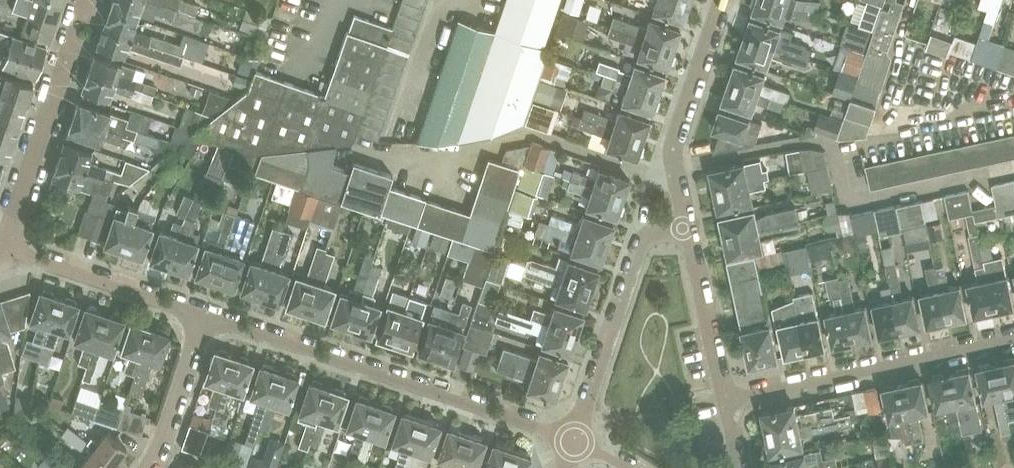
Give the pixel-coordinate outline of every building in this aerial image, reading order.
[(55,20),(61,2),(55,0),(0,0),(0,2),(55,20)] [(109,8),(137,17),(138,15),(138,13),(153,18),(156,11),(171,17),(170,21),(199,31),(204,18),(195,15),(185,12),(150,0),(112,0),(110,6),(109,8)] [(185,12),(195,15),(199,4),(188,0),(150,0),(185,12)] [(398,11),(420,19),(424,9),(402,0),(398,11)] [(424,9),(427,0),(402,0),(424,9)] [(449,141),(523,121),(531,99),(548,46),(544,45),(559,0),(505,0),(497,26),(461,14),(417,143),(449,141)] [(562,8),(579,13),(583,0),(565,0),(562,8)] [(690,1),(687,0),(657,0),(653,10),(683,20),(684,18),(686,18),(690,9),(687,8),(690,1)] [(802,6),(785,0),(755,0),(753,7),(755,8),(754,11),(784,21),(787,11),(799,15),(814,20),(817,11),(802,6)] [(802,6),(817,11),(820,1),(818,0),(785,0),(802,6)] [(892,1),(889,9),(883,8),(880,18),(864,66),(839,138),(842,138),(867,136),(892,57),(888,51),(905,2),(897,0),(890,0),(892,1)] [(879,5),(879,4),(868,0),(859,26),(873,30),(881,6),(879,5)] [(989,10),(992,0),(983,0),(980,7),(989,10)] [(989,10),(986,19),(994,22),(1002,0),(992,0),(989,10)] [(55,20),(0,2),(0,13),(24,21),(21,29),(48,38),(55,20)] [(109,10),(103,28),(148,43),(176,53),(180,43),(151,34),(150,36),(133,30),(136,19),(137,17),(109,8),(109,10)] [(247,8),(240,28),(263,36),(270,16),(247,8)] [(420,19),(398,11),(394,22),(417,30),(420,19)] [(562,11),(556,31),(583,39),(588,20),(578,17),(579,16),(562,11)] [(387,46),(391,33),(393,27),(392,27),(355,14),(350,31),(348,30),(326,95),(289,82),(266,150),(306,147),(354,141),(357,133),(359,127),(360,122),(364,112),(368,101),(369,97),(372,90),(375,79),(378,70),(379,68),(383,57),(387,46)] [(616,15),(612,25),(675,46),(677,40),(679,41),(682,32),(680,31),(681,28),(651,18),(648,26),(616,15)] [(747,30),(745,37),(786,51),(797,54),(810,59),(813,50),(807,47),(806,44),(791,39),(794,32),(781,28),(752,18),(751,21),(748,20),(745,29),(747,30)] [(393,27),(391,33),(413,41),(417,30),(394,22),(392,27),(393,27)] [(672,54),(675,46),(612,25),(609,34),(642,45),(638,56),(668,66),(669,64),(671,64),(674,54),(672,54)] [(849,47),(866,52),(872,33),(856,27),(849,47)] [(103,28),(97,46),(106,49),(124,55),(127,47),(180,65),(183,55),(176,53),(148,43),(103,28)] [(41,60),(46,45),(0,30),(0,46),(41,60)] [(948,55),(949,50),(953,39),(932,31),(927,47),(948,55)] [(183,33),(176,53),(201,61),(208,41),(183,33)] [(391,33),(387,46),(409,53),(413,41),(391,33)] [(949,50),(972,58),(978,41),(955,33),(953,39),(949,50)] [(972,58),(994,66),(1002,44),(980,36),(978,41),(972,58)] [(797,54),(786,51),(745,37),(743,43),(740,42),(737,52),(740,53),(739,56),(768,66),(771,56),(784,60),(794,64),(793,65),(807,69),(814,66),(810,59),(797,54)] [(247,39),(243,50),(257,54),(261,43),(247,39)] [(994,66),(1013,73),(1013,48),(1002,44),(994,66)] [(41,60),(0,46),(0,64),(36,76),(41,60)] [(383,57),(404,65),(409,53),(387,46),(383,57)] [(849,47),(841,69),(859,75),(866,52),(849,47)] [(155,86),(132,79),(136,68),(122,63),(104,56),(94,53),(88,71),(153,94),(155,86)] [(383,57),(379,68),(401,76),(404,65),(383,57)] [(547,57),(540,77),(564,86),(572,66),(547,57)] [(250,75),(254,64),(244,61),(240,60),(237,70),(250,75)] [(620,69),(617,77),(659,92),(661,86),(663,87),(667,77),(664,76),(665,73),(651,68),(636,63),(632,73),(620,69)] [(791,93),(763,84),(766,74),(737,64),(736,66),(733,65),(730,75),(733,76),(730,83),(772,97),(788,102),(791,93)] [(613,65),(610,75),(617,77),(620,69),(620,67),(613,65)] [(379,68),(378,70),(375,79),(397,87),(401,76),(379,68)] [(859,75),(841,69),(840,69),(832,93),(851,99),(859,75)] [(234,147),(266,150),(289,82),(257,70),(250,88),(238,98),(217,115),(197,132),(231,146),(234,147)] [(151,101),(153,94),(88,71),(82,89),(109,99),(113,88),(131,94),(151,101)] [(27,101),(33,83),(0,72),(0,92),(27,101)] [(251,78),(236,73),(232,84),(247,88),(251,78)] [(657,99),(659,92),(617,77),(614,87),(626,91),(622,101),(652,112),(653,109),(656,110),(659,100),(657,99)] [(375,79),(372,90),(393,97),(397,87),(375,79)] [(540,79),(533,98),(550,104),(556,85),(540,79)] [(769,105),(772,97),(730,83),(728,90),(725,89),(722,98),(724,99),(723,102),(753,111),(756,101),(769,105)] [(201,111),(217,115),(238,98),(209,89),(201,111)] [(372,90),(369,97),(368,101),(389,108),(393,97),(372,90)] [(27,101),(0,92),(0,112),(21,119),(27,101)] [(836,96),(830,115),(843,119),(848,101),(836,96)] [(523,121),(546,129),(553,107),(531,99),(523,121)] [(72,119),(123,135),(158,146),(161,138),(125,126),(128,118),(87,104),(78,101),(72,119)] [(368,101),(364,112),(385,119),(389,108),(368,101)] [(581,117),(643,137),(646,131),(648,132),(651,122),(649,121),(650,119),(620,108),(616,118),(584,107),(581,117)] [(187,128),(197,132),(217,115),(201,111),(194,109),(187,128)] [(763,124),(721,110),(719,117),(716,116),(713,125),(716,125),(715,129),(722,131),(715,153),(756,143),(760,133),(763,124)] [(364,112),(360,122),(381,130),(385,119),(364,112)] [(837,137),(843,119),(830,115),(820,112),(815,126),(808,125),(805,134),(816,135),(817,131),(837,137)] [(641,145),(643,137),(581,117),(573,114),(570,123),(579,126),(610,136),(607,147),(637,157),(638,154),(640,155),(643,146),(641,145)] [(14,140),(20,123),(0,117),(0,136),(14,140)] [(123,135),(72,119),(66,134),(99,145),(98,148),(108,151),(112,140),(120,143),(123,135)] [(360,122),(359,127),(357,133),(378,141),(381,130),(360,122)] [(177,133),(188,139),(195,132),(180,127),(177,133)] [(195,132),(188,139),(179,149),(190,156),(201,135),(195,132)] [(14,140),(0,136),(0,157),(7,159),(14,140)] [(1008,136),(996,139),(1001,160),(1012,158),(1008,136)] [(996,139),(984,141),(989,163),(1001,160),(996,139)] [(551,147),(545,145),(533,141),(525,163),(543,169),(551,147)] [(989,163),(984,141),(973,144),(977,165),(989,163)] [(91,151),(64,142),(58,160),(104,176),(118,181),(129,184),(131,177),(87,162),(91,151)] [(354,160),(352,167),(333,161),(323,192),(494,248),(521,167),(523,168),(531,143),(508,148),(504,161),(484,155),(466,208),(387,181),(390,172),(354,160)] [(973,144),(961,146),(965,168),(977,165),(973,144)] [(954,170),(965,168),(961,146),(949,149),(954,170)] [(306,147),(266,150),(234,147),(229,161),(300,184),(309,159),(306,147)] [(804,170),(808,169),(828,165),(825,150),(812,147),(799,148),(804,170)] [(949,149),(937,151),(942,173),(954,170),(949,149)] [(930,175),(942,173),(937,151),(926,154),(930,175)] [(213,152),(204,174),(219,180),(228,158),(213,152)] [(169,154),(148,172),(157,180),(172,157),(169,154)] [(926,154),(914,156),(918,178),(930,175),(926,154)] [(914,156),(902,159),(906,180),(918,178),(914,156)] [(895,183),(906,180),(902,159),(890,162),(895,183)] [(61,181),(62,182),(78,187),(79,187),(93,192),(98,194),(104,176),(58,160),(51,178),(61,181)] [(714,182),(716,189),(766,178),(764,170),(748,173),(745,161),(711,169),(712,172),(709,174),(711,180),(714,182)] [(890,162),(878,164),(883,186),(895,183),(890,162)] [(227,163),(222,177),(239,183),(244,168),(227,163)] [(525,163),(517,185),(538,192),(546,170),(525,163)] [(883,186),(878,164),(866,167),(871,188),(883,186)] [(832,188),(828,165),(808,169),(813,192),(832,188)] [(573,171),(571,178),(623,196),(625,190),(628,191),(631,182),(629,181),(630,178),(599,168),(596,179),(573,171)] [(621,204),(623,196),(571,178),(568,188),(590,195),(586,206),(617,216),(618,213),(620,214),(623,205),(621,204)] [(767,186),(766,178),(716,189),(717,196),(714,198),(716,204),(719,205),(720,209),(754,201),(751,190),(767,186)] [(997,204),(1000,216),(1013,213),(1013,180),(993,184),(997,204)] [(312,215),(319,193),(295,185),(288,208),(312,215)] [(537,195),(515,188),(509,207),(531,215),(537,195)] [(974,209),(970,190),(946,195),(950,214),(951,217),(966,214),(975,212),(974,209)] [(186,216),(193,196),(185,193),(178,213),(186,216)] [(202,200),(193,196),(186,216),(184,223),(169,266),(176,268),(176,270),(185,273),(186,271),(188,272),(199,242),(189,239),(193,227),(202,200)] [(325,196),(319,214),(334,218),(339,200),(325,196)] [(835,199),(826,201),(828,213),(838,211),(835,199)] [(931,246),(926,220),(927,219),(922,200),(899,206),(904,228),(907,241),(905,241),(907,251),(931,246)] [(904,228),(899,206),(899,204),(875,210),(881,233),(904,228)] [(999,216),(1000,216),(997,204),(974,209),(975,212),(976,220),(999,216)] [(117,248),(123,250),(138,208),(130,205),(128,210),(118,207),(105,244),(108,245),(107,247),(117,250),(117,248)] [(758,218),(757,216),(756,209),(722,217),(722,219),(719,222),(721,228),(724,229),(726,236),(799,220),(795,205),(768,211),(758,218)] [(232,229),(236,215),(238,210),(228,207),(227,210),(223,209),(217,227),(208,224),(204,235),(209,237),(206,245),(196,275),(199,276),(198,278),(207,281),(208,279),(215,281),(229,238),(232,229)] [(138,208),(123,250),(131,253),(130,255),(140,258),(141,256),(143,257),(153,227),(157,214),(138,208)] [(508,208),(504,220),(520,225),(524,213),(508,208)] [(108,217),(87,209),(86,209),(78,231),(100,239),(108,217)] [(829,231),(842,228),(838,212),(825,215),(823,224),(829,231)] [(979,231),(976,220),(975,212),(966,214),(970,233),(975,256),(984,254),(982,246),(979,231)] [(614,223),(602,219),(584,213),(580,223),(559,216),(556,225),(608,242),(610,236),(612,236),(615,227),(613,226),(614,223)] [(184,223),(175,220),(170,233),(161,230),(151,259),(153,260),(153,263),(162,266),(163,263),(169,266),(184,223)] [(800,229),(799,220),(726,236),(727,242),(724,245),(726,251),(729,252),(730,256),(764,248),(762,237),(777,234),(800,229)] [(942,220),(929,223),(932,240),(945,237),(942,220)] [(606,249),(608,242),(556,225),(553,233),(575,240),(571,251),(602,261),(603,258),(605,259),(608,250),(606,249)] [(274,227),(266,251),(262,264),(251,260),(241,290),(244,291),(243,293),(253,296),(254,294),(260,296),(282,230),(274,227)] [(282,228),(282,230),(260,296),(268,299),(267,301),(276,304),(277,302),(279,303),(289,273),(279,270),(284,257),(292,232),(282,228)] [(500,231),(497,242),(511,247),(515,236),(500,231)] [(433,233),(428,245),(445,250),(449,238),(433,233)] [(843,235),(830,238),(833,250),(846,247),(843,235)] [(464,260),(470,243),(470,242),(452,236),(446,254),(464,260)] [(229,238),(215,281),(222,284),(222,286),(231,289),(232,287),(234,287),(244,258),(234,254),(239,242),(229,238)] [(829,239),(808,243),(812,260),(832,255),(829,239)] [(491,250),(470,243),(464,260),(486,267),(491,250)] [(887,264),(890,277),(892,285),(901,330),(908,328),(908,331),(918,329),(918,326),(921,325),(914,295),(903,297),(896,262),(892,244),(882,246),(886,264),(887,264)] [(299,309),(305,311),(326,250),(326,247),(318,245),(307,279),(297,276),(287,305),(289,306),(289,308),(298,311),(299,309)] [(806,245),(784,250),(786,261),(809,256),(806,245)] [(335,253),(326,250),(305,311),(313,314),(312,316),(321,319),(322,316),(325,318),(335,288),(325,285),(329,272),(335,253)] [(344,325),(351,327),(369,272),(368,272),(374,254),(366,252),(359,273),(354,289),(351,288),(349,295),(341,293),(332,320),(335,321),(334,323),(344,326),(344,325)] [(757,256),(759,266),(778,262),(776,252),(757,256)] [(751,365),(752,365),(779,359),(759,266),(757,256),(756,254),(728,260),(751,365)] [(493,255),(487,276),(502,282),(509,260),(493,255)] [(528,265),(540,270),(593,288),(595,281),(597,282),(600,272),(598,272),(599,269),(559,255),(555,267),(531,258),(528,265)] [(1008,274),(1005,257),(985,261),(986,264),(996,309),(1002,308),(1003,310),(1012,308),(1012,306),(1013,306),(1013,300),(1008,274)] [(941,321),(948,320),(938,274),(936,264),(927,267),(933,291),(921,293),(929,324),(931,324),(932,326),(942,324),(941,321)] [(989,311),(996,309),(986,264),(977,266),(980,281),(969,283),(976,314),(978,314),(979,316),(989,313),(989,311)] [(593,288),(540,270),(528,265),(525,274),(555,284),(551,294),(586,307),(587,304),(589,305),(593,296),(590,295),(593,288)] [(378,276),(369,272),(351,327),(358,329),(357,331),(366,334),(367,332),(371,333),(380,306),(373,303),(375,296),(372,295),(378,276)] [(938,274),(948,320),(956,318),(956,320),(965,318),(965,316),(968,315),(961,285),(951,287),(947,272),(938,274)] [(500,281),(486,276),(478,299),(492,303),(500,281)] [(856,307),(853,293),(849,276),(841,277),(845,295),(854,340),(861,339),(861,341),(871,339),(871,336),(873,336),(867,304),(856,307)] [(893,331),(901,330),(892,285),(882,287),(885,301),(875,303),(881,334),(884,334),(885,336),(894,334),(893,331)] [(0,300),(0,299),(0,334),(25,326),(26,317),(30,297),(32,289),(0,300)] [(33,340),(43,343),(59,297),(52,295),(53,292),(43,289),(42,291),(40,291),(31,319),(39,322),(33,340)] [(405,310),(409,296),(393,290),(378,335),(380,336),(381,339),(393,343),(405,310)] [(795,295),(795,298),(806,350),(812,349),(813,352),(824,349),(823,347),(826,347),(819,315),(814,291),(795,295)] [(854,340),(845,295),(834,297),(837,311),(827,313),(834,344),(837,344),(837,346),(847,344),(846,342),(854,340)] [(427,302),(409,296),(405,310),(393,343),(407,348),(410,347),(412,348),(427,302)] [(59,297),(43,343),(38,361),(49,364),(55,347),(61,329),(68,332),(78,304),(76,303),(76,300),(66,297),(65,299),(59,297)] [(799,352),(806,350),(795,298),(773,306),(777,324),(780,324),(787,355),(789,354),(790,357),(799,354),(799,352)] [(478,300),(470,322),(484,327),(487,318),(491,304),(478,300)] [(451,309),(435,358),(448,362),(451,361),(453,362),(473,304),(463,301),(459,312),(451,309)] [(423,354),(435,358),(451,309),(435,304),(419,350),(422,351),(423,354)] [(530,317),(577,333),(579,327),(582,326),(584,319),(583,317),(584,314),(556,304),(553,313),(534,306),(530,317)] [(80,359),(88,362),(105,312),(98,310),(97,307),(91,305),(89,307),(86,306),(74,340),(85,344),(80,359)] [(575,339),(577,333),(530,317),(501,307),(496,320),(525,331),(528,329),(538,332),(536,340),(543,342),(571,352),(572,350),(574,349),(577,342),(575,339)] [(112,315),(105,312),(88,362),(97,364),(102,349),(112,352),(124,319),(121,318),(120,315),(113,313),(112,315)] [(495,321),(487,318),(484,327),(470,322),(463,345),(486,352),(495,321)] [(135,374),(150,328),(144,326),(145,323),(135,320),(134,322),(131,321),(122,349),(130,352),(124,370),(135,374)] [(156,330),(150,328),(135,374),(129,391),(141,395),(153,360),(159,362),(169,334),(166,333),(167,331),(157,327),(156,330)] [(3,382),(6,390),(13,388),(7,369),(16,367),(8,340),(1,338),(0,335),(0,371),(3,382)] [(466,347),(459,366),(472,370),(479,352),(466,347)] [(537,359),(520,352),(503,347),(499,358),(562,379),(564,372),(567,371),(569,364),(567,362),(568,359),(541,350),(537,359)] [(219,350),(214,353),(204,379),(215,383),(208,405),(216,408),(234,356),(228,354),(228,351),(222,349),(221,351),(219,350)] [(241,358),(234,356),(216,408),(212,420),(225,424),(229,411),(224,410),(232,389),(242,393),(253,362),(247,360),(248,358),(241,356),(241,358)] [(1010,418),(1013,418),(1013,356),(1006,358),(1006,361),(999,363),(1010,418)] [(559,385),(562,379),(499,358),(496,368),(512,374),(530,380),(527,388),(555,397),(556,395),(559,393),(561,388),(559,385)] [(1013,430),(1010,418),(999,363),(992,364),(991,362),(982,364),(982,366),(979,367),(985,398),(995,396),(1003,432),(1013,430)] [(261,426),(280,371),(273,369),(274,366),(264,363),(264,365),(260,364),(250,395),(261,398),(252,424),(245,444),(254,447),(261,426)] [(958,371),(951,373),(963,431),(983,427),(970,368),(967,369),(967,367),(958,369),(958,371)] [(286,373),(280,371),(261,426),(269,429),(270,426),(278,404),(288,408),(298,378),(295,377),(296,374),(287,371),(286,373)] [(944,374),(943,372),(934,374),(934,376),(931,377),(937,409),(949,406),(954,433),(963,431),(951,373),(944,374)] [(911,382),(904,383),(916,442),(925,440),(919,412),(930,410),(923,379),(920,380),(919,377),(911,379),(911,382)] [(310,444),(328,388),(309,381),(296,421),(307,424),(299,446),(308,449),(310,444)] [(916,442),(904,383),(896,385),(896,382),(887,384),(887,387),(884,388),(894,436),(905,434),(906,442),(916,440),(916,442)] [(878,386),(855,391),(859,414),(883,409),(878,386)] [(348,395),(328,388),(310,444),(317,446),(326,421),(337,425),(348,395)] [(71,411),(93,418),(100,399),(101,396),(88,392),(86,398),(79,395),(78,398),(75,397),(71,411)] [(93,420),(116,427),(125,402),(126,398),(110,393),(108,401),(100,399),(93,418),(93,420)] [(60,409),(63,398),(52,394),(49,405),(60,409)] [(15,396),(12,418),(28,420),(31,398),(15,396)] [(357,460),(376,404),(356,397),(346,428),(357,432),(349,457),(357,460)] [(131,403),(125,402),(116,427),(141,435),(145,420),(149,421),(150,416),(129,409),(131,403)] [(395,410),(376,404),(357,460),(365,462),(373,437),(384,441),(395,410)] [(767,431),(828,419),(835,417),(833,407),(825,408),(797,414),(795,404),(763,412),(764,413),(761,414),(764,426),(766,426),(767,431)] [(421,419),(402,412),(391,443),(403,447),(395,467),(405,467),(421,419)] [(835,417),(828,419),(767,431),(769,438),(767,439),(769,451),(771,450),(772,452),(804,445),(802,436),(830,429),(853,424),(850,414),(835,417)] [(421,419),(405,467),(414,467),(416,463),(426,466),(440,426),(421,419)] [(208,430),(190,424),(182,447),(199,454),(208,430)] [(86,447),(91,451),(112,467),(127,448),(106,432),(99,441),(92,436),(88,441),(67,425),(64,429),(86,447)] [(467,435),(447,428),(437,458),(448,462),(446,467),(456,467),(467,435)] [(86,447),(64,429),(61,433),(83,451),(86,447)] [(873,437),(877,458),(891,455),(887,434),(873,437)] [(467,435),(456,467),(464,467),(466,467),(477,467),(485,441),(467,435)] [(492,443),(484,467),(506,467),(512,450),(492,443)] [(247,467),(275,467),(276,465),(280,452),(265,447),(262,457),(252,454),(251,454),(247,467)] [(231,448),(226,463),(241,467),(247,467),(251,454),(231,448)] [(531,456),(512,450),(506,467),(527,467),(531,456)] [(112,467),(91,451),(78,467),(112,467)] [(844,465),(847,465),(845,454),(835,456),(807,462),(805,453),(773,460),(774,462),(771,462),(773,467),(831,467),(844,465)] [(891,455),(877,458),(879,467),(894,467),(891,455)] [(36,466),(37,467),(53,467),(54,467),(44,458),(37,465),(36,466)]
